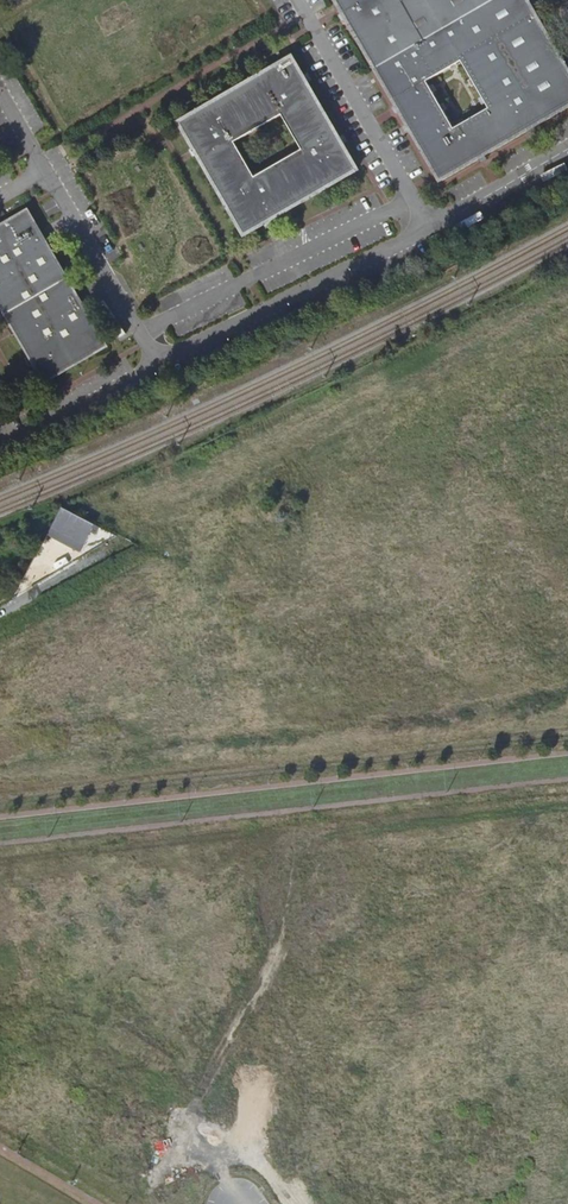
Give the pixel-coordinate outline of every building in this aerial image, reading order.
[(348,21),(385,0),(336,0),(348,21)] [(546,29),(541,21),(535,10),(532,5),(529,0),(385,0),(348,21),(399,110),(440,181),(567,108),(567,68),(546,29)] [(286,212),(358,170),(341,140),(305,78),(292,56),(178,123),(195,152),(244,236),(267,223),(286,212)] [(29,209),(0,225),(0,307),(14,330),(31,360),(44,383),(108,346),(29,209)] [(85,544),(95,525),(62,507),(52,527),(85,544)] [(85,544),(52,527),(47,535),(81,552),(85,544)] [(77,560),(73,554),(59,563),(62,569),(77,560)]
